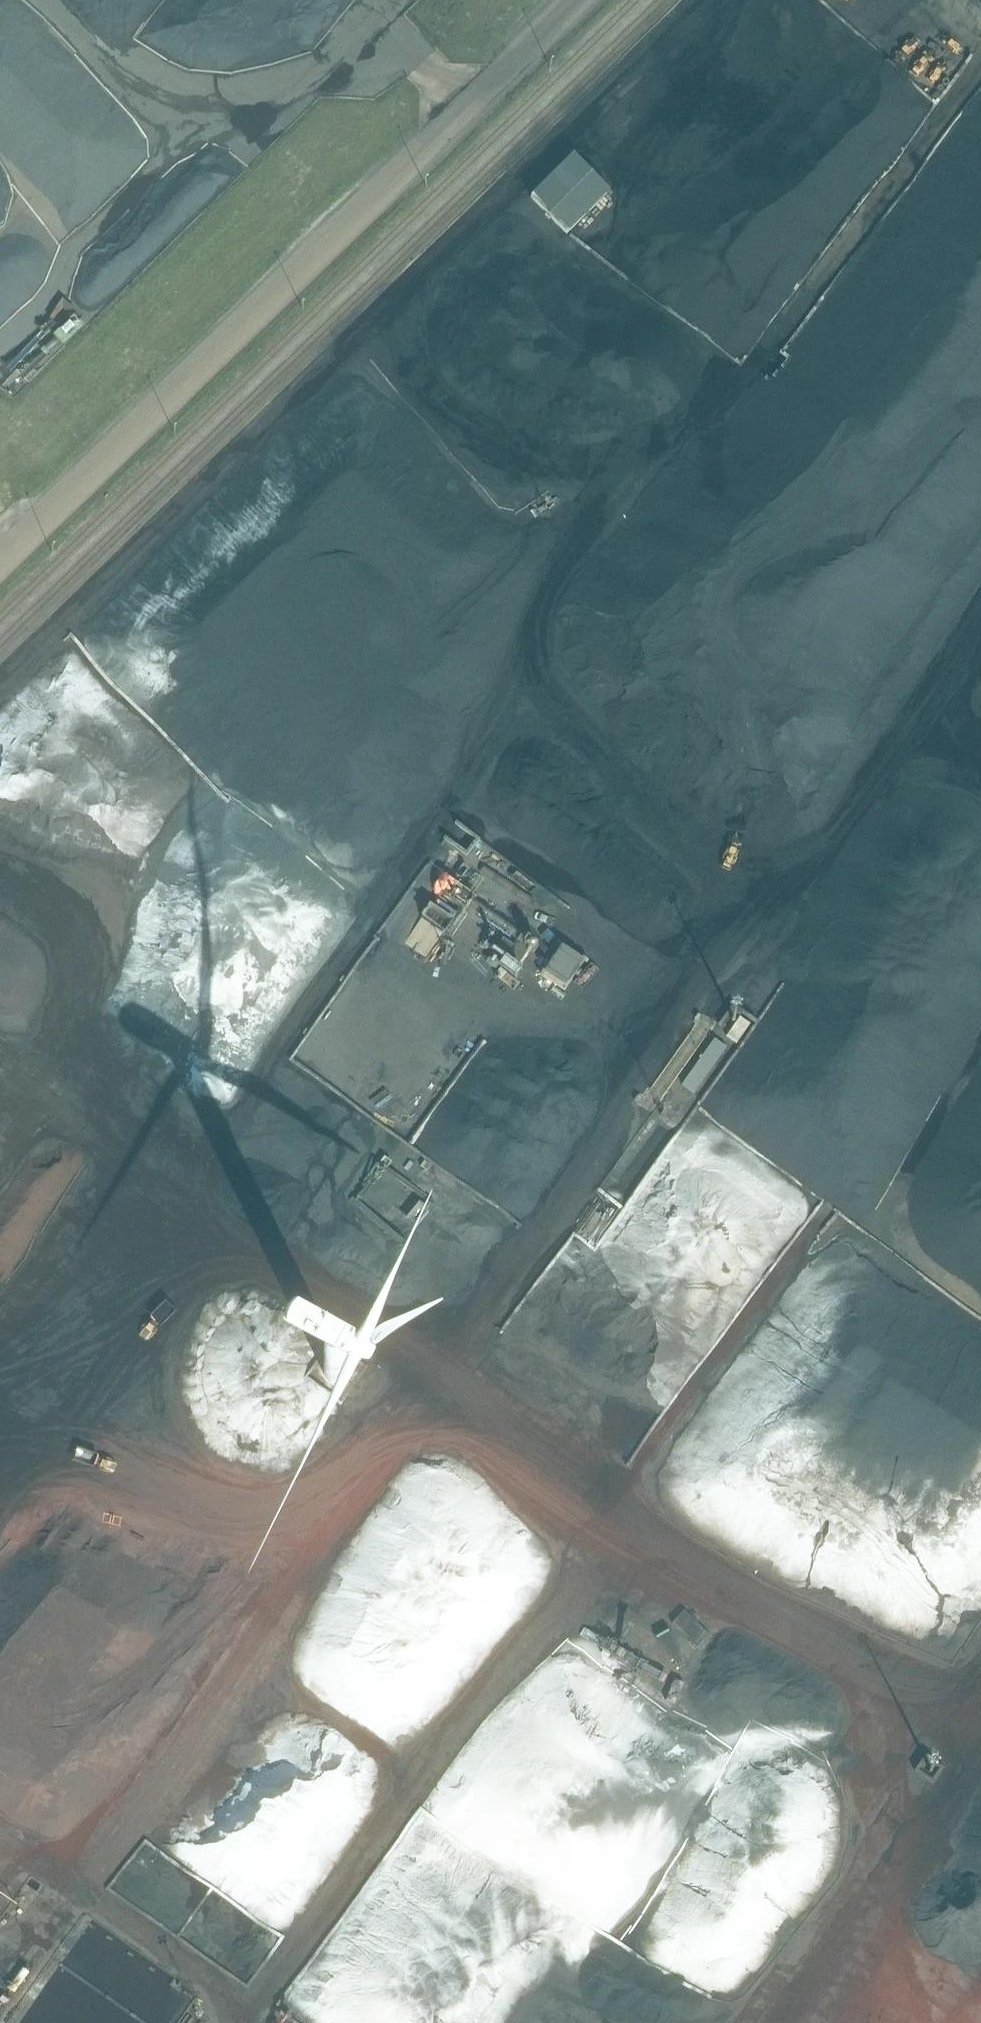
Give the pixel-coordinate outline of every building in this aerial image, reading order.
[(736,1042),(750,1023),(740,1016),(726,1035),(736,1042)] [(715,1038),(682,1084),(693,1092),(726,1047),(715,1038)] [(118,1286),(129,1293),(136,1281),(125,1274),(118,1286)] [(324,1368),(324,1371),(324,1374),(325,1376),(327,1379),(329,1381),(332,1382),(335,1383),(338,1383),(341,1382),(343,1380),(345,1378),(347,1376),(348,1373),(348,1370),(347,1367),(346,1364),(344,1362),(341,1360),(339,1359),(336,1359),(333,1359),(330,1361),(328,1362),(326,1365),(324,1368)] [(19,1874),(9,1894),(21,1900),(31,1880),(19,1874)]
